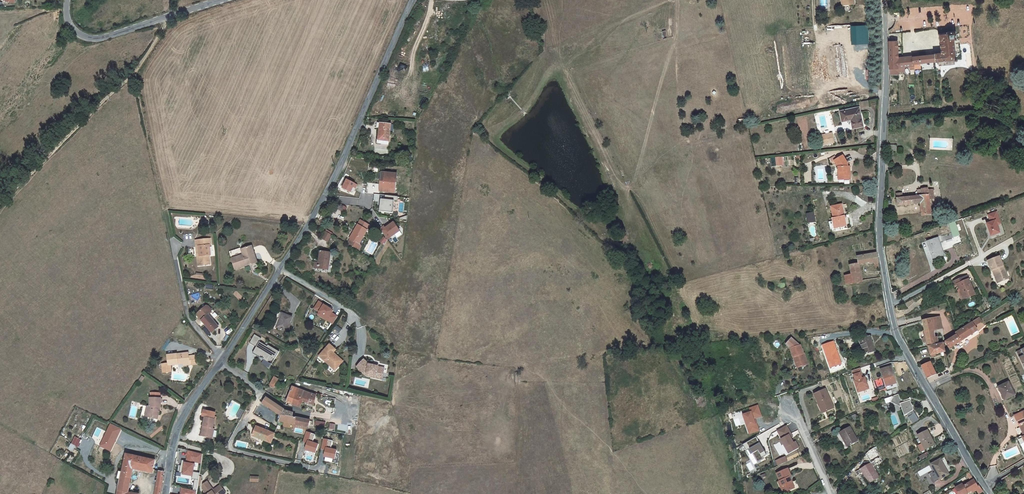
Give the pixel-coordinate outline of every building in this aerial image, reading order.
[(869,44),(868,25),(851,26),(852,44),(869,44)] [(940,41),(942,53),(934,54),(919,56),(918,53),(912,54),(913,57),(912,57),(913,59),(910,59),(911,66),(910,67),(910,70),(914,69),(914,66),(917,66),(917,63),(935,61),(935,62),(956,59),(956,52),(954,40),(957,39),(956,31),(947,32),(947,33),(939,34),(940,41)] [(897,41),(889,41),(889,61),(898,61),(897,58),(897,41)] [(898,61),(889,61),(890,69),(898,68),(903,67),(910,67),(911,66),(910,59),(913,59),(912,57),(897,58),(898,61)] [(859,107),(840,111),(842,121),(851,119),(853,128),(863,126),(860,112),(859,109),(859,107)] [(390,132),(391,124),(380,123),(378,140),(389,141),(390,132)] [(834,143),(832,134),(819,137),(821,146),(834,143)] [(844,178),(844,180),(850,179),(850,171),(847,172),(847,167),(847,163),(843,156),(834,161),(838,167),(838,178),(844,178)] [(379,191),(395,193),(397,174),(381,173),(379,191)] [(346,179),(341,188),(351,194),(356,184),(346,179)] [(902,193),(896,194),(897,199),(898,206),(921,203),(922,216),(931,215),(929,199),(934,199),(933,189),(928,190),(928,188),(921,189),(921,190),(922,196),(918,196),(903,198),(903,196),(902,196),(902,193)] [(380,199),(380,212),(395,212),(395,196),(385,196),(385,199),(380,199)] [(845,218),(842,205),(831,207),(833,218),(832,219),(834,227),(839,225),(839,227),(846,226),(845,218)] [(996,220),(1000,219),(997,211),(987,214),(990,223),(986,224),(991,237),(1001,234),(996,220)] [(807,223),(815,222),(814,213),(806,214),(807,223)] [(359,245),(370,226),(360,220),(350,239),(359,245)] [(948,224),(953,237),(959,235),(954,222),(948,224)] [(331,235),(326,232),(322,238),(328,241),(331,235)] [(937,238),(928,241),(934,258),(943,255),(942,251),(939,243),(943,242),(941,235),(937,237),(937,238)] [(209,246),(211,245),(210,239),(196,241),(196,247),(199,247),(200,256),(197,256),(198,265),(210,264),(209,255),(211,255),(209,246)] [(257,262),(252,246),(241,250),(243,255),(232,259),(235,270),(249,265),(249,264),(251,263),(251,264),(257,262)] [(243,255),(241,250),(241,248),(229,252),(232,259),(243,255)] [(330,253),(320,252),(319,261),(320,261),(320,263),(319,263),(318,268),(328,270),(330,253)] [(877,253),(857,257),(858,263),(858,264),(859,264),(870,262),(874,261),(874,263),(874,264),(878,263),(877,253)] [(1000,257),(987,261),(991,271),(992,270),(994,270),(999,282),(1006,279),(1003,271),(1005,270),(1000,257)] [(860,271),(859,264),(858,264),(858,263),(850,265),(851,272),(860,271)] [(853,284),(862,282),(860,271),(851,272),(851,275),(845,276),(846,285),(853,284)] [(961,278),(954,281),(955,285),(959,284),(962,290),(965,298),(965,299),(975,295),(968,280),(963,282),(961,278)] [(313,309),(318,311),(316,316),(334,324),(339,312),(317,301),(313,309)] [(209,306),(207,306),(197,314),(207,327),(208,328),(212,332),(218,327),(208,316),(212,312),(212,310),(209,306)] [(286,331),(292,317),(282,313),(277,327),(286,331)] [(940,317),(922,320),(925,331),(927,341),(929,347),(938,344),(937,337),(938,337),(938,335),(934,335),(934,331),(933,330),(932,324),(941,322),(940,317)] [(956,335),(945,342),(949,349),(977,330),(974,326),(982,322),(979,318),(972,322),(956,333),(955,333),(956,335)] [(941,322),(932,324),(933,330),(934,331),(943,329),(941,322)] [(256,346),(252,353),(273,363),(279,350),(260,341),(261,337),(254,334),(250,343),(256,346)] [(875,351),(869,336),(860,340),(865,355),(875,351)] [(938,344),(929,347),(931,355),(932,357),(935,356),(935,354),(945,352),(943,343),(938,344)] [(336,350),(329,344),(319,356),(335,370),(340,364),(337,361),(339,359),(332,354),(333,353),(336,350)] [(800,345),(790,349),(793,357),(795,357),(799,368),(808,365),(804,353),(803,354),(800,345)] [(188,353),(177,354),(168,355),(169,364),(166,364),(166,367),(163,368),(163,372),(171,371),(171,365),(178,364),(178,363),(180,363),(180,364),(184,364),(189,363),(188,353)] [(343,360),(333,353),(332,354),(339,359),(337,361),(340,364),(343,360)] [(380,373),(383,373),(384,368),(378,367),(378,366),(373,365),(368,364),(364,360),(357,367),(366,376),(371,377),(371,374),(380,376),(380,373)] [(930,362),(922,366),(927,378),(936,374),(930,362)] [(880,370),(887,390),(898,387),(891,366),(880,370)] [(858,393),(870,389),(866,377),(863,378),(860,368),(851,371),(858,393)] [(278,379),(274,377),(269,385),(273,388),(278,379)] [(1014,395),(1008,382),(999,387),(1001,391),(1000,392),(1004,400),(1014,395)] [(298,389),(293,387),(288,399),(287,401),(287,402),(292,404),(293,402),(298,389)] [(311,394),(298,389),(293,402),(300,405),(301,405),(301,404),(302,401),(308,403),(309,403),(313,405),(316,395),(311,394)] [(834,408),(825,389),(814,394),(818,403),(817,404),(822,413),(834,408)] [(293,415),(293,413),(284,410),(266,397),(262,403),(279,415),(281,416),(280,419),(279,421),(288,423),(295,424),(296,417),(295,417),(295,416),(294,415),(293,415)] [(160,411),(158,411),(159,407),(161,407),(161,398),(150,398),(150,407),(148,415),(152,416),(151,418),(158,419),(160,411)] [(913,410),(910,400),(900,404),(904,416),(913,410)] [(748,434),(759,431),(756,418),(762,416),(759,404),(748,407),(749,411),(743,413),(748,434)] [(862,427),(867,425),(862,409),(856,410),(860,420),(862,427)] [(1015,416),(1023,436),(1023,412),(1015,416)] [(201,436),(211,438),(213,428),(215,420),(205,417),(201,436)] [(310,420),(296,417),(295,424),(308,427),(310,420)] [(787,425),(776,430),(787,453),(800,448),(797,442),(794,443),(790,434),(791,434),(787,425)] [(252,435),(271,443),(275,434),(269,432),(261,429),(261,428),(256,426),(252,435)] [(857,441),(849,427),(840,433),(848,447),(857,441)] [(313,441),(315,433),(306,431),(303,441),(306,443),(304,449),(315,453),(319,443),(313,441)] [(927,431),(918,435),(922,444),(918,446),(921,452),(931,447),(934,445),(935,445),(932,439),(931,440),(927,431)] [(75,437),(72,444),(78,447),(82,439),(75,437)] [(751,460),(755,458),(757,462),(764,459),(763,457),(766,455),(757,437),(743,443),(751,460)] [(337,448),(331,447),(333,440),(323,438),(321,449),(324,450),(323,456),(335,459),(337,448)] [(184,456),(187,456),(188,450),(181,449),(178,459),(183,460),(184,456)] [(128,493),(130,483),(132,474),(133,469),(131,468),(132,466),(136,467),(136,469),(140,470),(141,468),(143,468),(143,471),(148,472),(148,469),(153,470),(155,460),(134,456),(126,454),(122,472),(121,479),(117,493),(138,493),(128,493)] [(948,474),(940,460),(931,465),(940,479),(948,474)] [(869,483),(879,477),(873,467),(875,465),(873,462),(871,463),(861,469),(856,472),(858,475),(863,473),(869,483)] [(789,477),(791,476),(787,469),(776,474),(780,481),(782,486),(780,487),(782,492),(787,489),(788,491),(794,488),(792,482),(791,482),(789,477)] [(164,472),(159,471),(155,493),(161,493),(164,472)] [(983,491),(979,486),(978,487),(974,480),(970,473),(966,475),(971,482),(963,486),(962,484),(955,488),(958,493),(967,493),(972,491),(975,489),(977,491),(978,493),(979,493),(983,491)] [(226,493),(220,485),(213,490),(207,481),(203,484),(202,488),(204,491),(206,493),(224,493),(226,493)]
